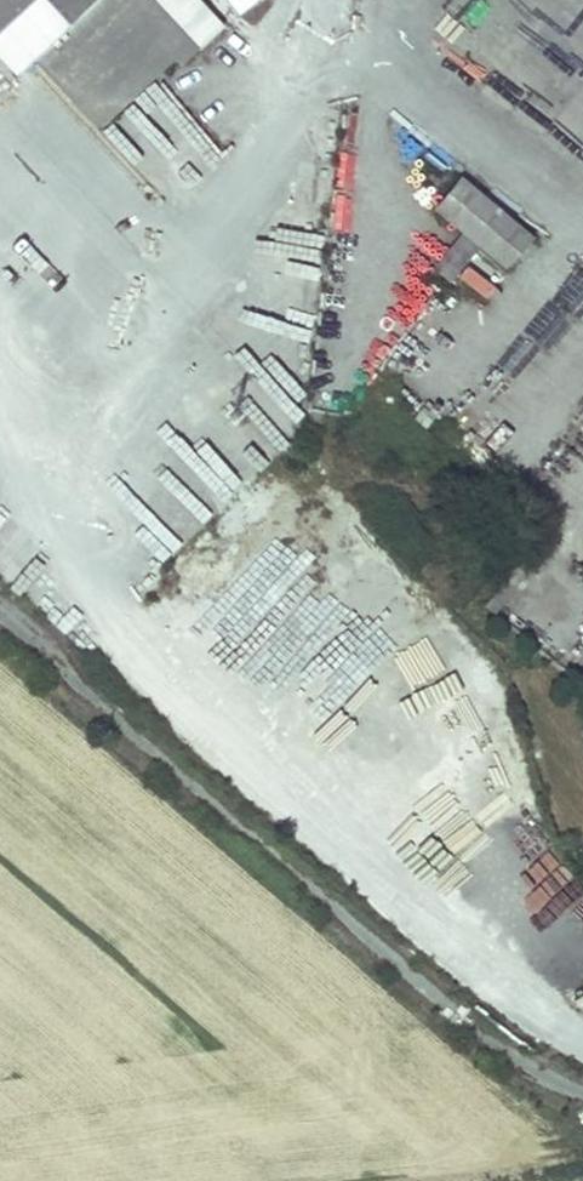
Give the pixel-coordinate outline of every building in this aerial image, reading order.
[(16,77),(35,61),(99,130),(175,58),(182,65),(200,48),(156,0),(0,0),(0,59),(16,77)] [(256,0),(230,0),(242,13),(256,0)] [(462,179),(437,209),(464,231),(436,266),(452,279),(480,245),(508,268),(533,237),(462,179)] [(476,251),(458,275),(486,297),(505,273),(476,251)]
